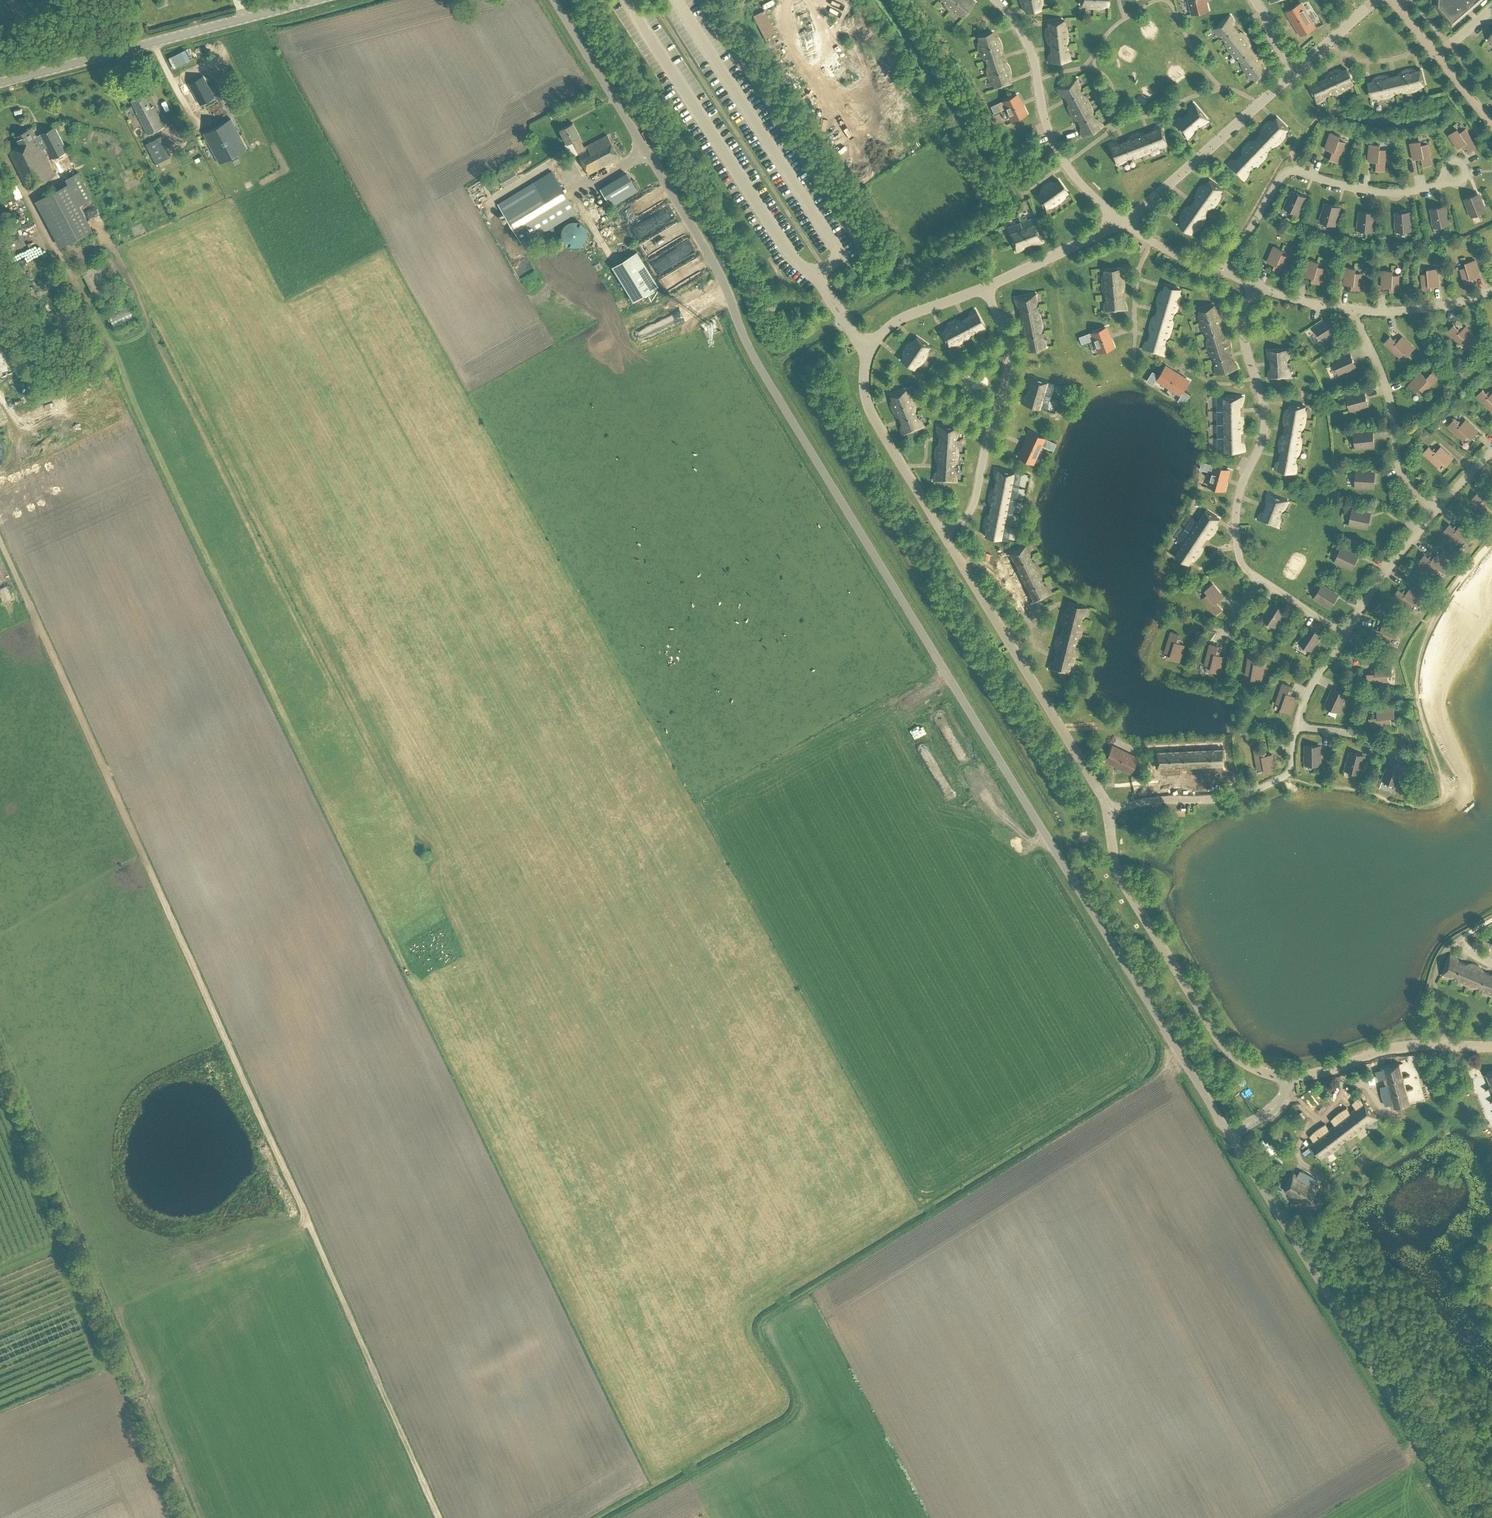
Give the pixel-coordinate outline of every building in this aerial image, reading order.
[(8,2),(12,10),(19,7),(16,0),(14,0),(8,2)] [(953,7),(951,10),(953,7),(964,16),(976,1),(975,1),(974,0),(944,0),(953,7)] [(1021,3),(1023,6),(1025,5),(1026,12),(1041,10),(1039,0),(1021,0),(1021,3)] [(1081,5),(1095,5),(1095,9),(1095,5),(1109,5),(1109,0),(1081,0),(1081,5)] [(1205,0),(1190,0),(1193,14),(1208,10),(1205,0)] [(1439,7),(1453,24),(1480,0),(1439,0),(1439,7)] [(1288,11),(1302,35),(1315,27),(1300,4),(1288,11)] [(1243,34),(1242,33),(1240,34),(1236,29),(1238,28),(1238,27),(1236,29),(1232,24),(1234,22),(1233,20),(1232,18),(1231,16),(1213,29),(1213,30),(1216,27),(1224,38),(1221,40),(1224,38),(1232,48),(1229,50),(1229,51),(1232,49),(1240,59),(1237,61),(1237,62),(1240,59),(1248,70),(1245,72),(1248,70),(1256,81),(1268,72),(1264,66),(1266,65),(1266,63),(1265,61),(1264,60),(1263,59),(1262,57),(1261,56),(1259,55),(1258,54),(1256,55),(1252,50),(1254,49),(1252,50),(1248,45),(1250,43),(1250,42),(1249,40),(1248,39),(1247,37),(1246,36),(1245,35),(1243,34)] [(760,29),(769,27),(766,17),(758,20),(760,29)] [(1048,41),(1048,43),(1051,42),(1051,48),(1049,49),(1051,49),(1052,55),(1050,56),(1049,58),(1049,60),(1049,62),(1049,63),(1072,60),(1071,60),(1068,60),(1066,47),(1070,47),(1070,46),(1066,47),(1065,34),(1069,34),(1068,33),(1065,34),(1063,20),(1048,22),(1049,29),(1047,29),(1046,31),(1046,32),(1046,34),(1046,36),(1047,38),(1047,39),(1048,41)] [(999,51),(1001,50),(1001,48),(1001,47),(1000,45),(1000,43),(999,42),(998,40),(998,39),(996,37),(994,38),(992,32),(978,36),(982,49),(979,50),(979,51),(982,50),(986,62),(983,63),(983,64),(987,62),(991,74),(987,76),(988,76),(991,75),(995,88),(1010,83),(1007,76),(1010,75),(1010,74),(1009,72),(1009,70),(1009,69),(1008,67),(1007,65),(1006,64),(1005,63),(1003,63),(1001,57),(1003,57),(1003,56),(1001,57),(999,51)] [(1312,82),(1310,82),(1309,83),(1318,103),(1319,103),(1317,100),(1329,95),(1331,98),(1330,94),(1341,89),(1343,93),(1343,92),(1342,89),(1354,84),(1348,70),(1342,73),(1341,70),(1339,71),(1337,71),(1336,71),(1334,72),(1333,73),(1331,74),(1330,75),(1328,76),(1329,78),(1324,81),(1323,79),(1322,79),(1323,81),(1317,83),(1316,81),(1314,81),(1312,82)] [(1376,79),(1375,80),(1375,82),(1369,84),(1372,98),(1385,95),(1386,99),(1387,98),(1386,95),(1398,92),(1399,95),(1400,95),(1399,92),(1411,89),(1412,92),(1413,92),(1412,89),(1425,85),(1421,71),(1414,72),(1414,70),(1412,70),(1410,70),(1409,70),(1407,70),(1405,71),(1404,72),(1402,72),(1401,73),(1401,76),(1395,77),(1395,75),(1394,75),(1395,77),(1389,79),(1388,76),(1386,76),(1384,76),(1383,76),(1381,77),(1379,77),(1378,78),(1376,79)] [(203,75),(188,83),(192,90),(200,86),(208,100),(214,97),(203,75)] [(1083,128),(1081,130),(1082,132),(1082,134),(1083,136),(1084,136),(1103,126),(1103,125),(1100,127),(1094,116),(1097,114),(1094,115),(1088,104),(1091,102),(1087,103),(1081,92),(1085,90),(1084,90),(1081,92),(1075,80),(1078,79),(1078,78),(1058,89),(1059,89),(1060,91),(1061,93),(1063,94),(1065,93),(1068,99),(1066,100),(1068,99),(1071,105),(1069,106),(1069,108),(1070,109),(1070,111),(1071,112),(1072,114),(1073,115),(1074,117),(1075,118),(1077,117),(1080,122),(1078,123),(1079,124),(1081,123),(1083,128)] [(214,84),(218,94),(224,91),(219,82),(214,84)] [(152,108),(145,94),(131,101),(137,111),(137,112),(148,134),(164,126),(154,108),(152,108)] [(1003,101),(1012,120),(1026,114),(1017,94),(1003,101)] [(1176,120),(1174,121),(1174,122),(1188,139),(1189,139),(1186,136),(1196,128),(1198,130),(1199,130),(1196,127),(1206,119),(1209,122),(1209,121),(1195,104),(1194,105),(1193,106),(1191,108),(1190,110),(1192,112),(1187,116),(1185,114),(1186,116),(1181,120),(1180,118),(1178,119),(1176,120)] [(133,114),(126,115),(128,122),(134,120),(133,114)] [(231,119),(205,133),(220,162),(246,148),(231,119)] [(1231,163),(1229,164),(1228,165),(1245,180),(1242,177),(1251,168),(1254,171),(1254,170),(1252,168),(1260,159),(1263,161),(1264,161),(1261,158),(1270,149),(1272,152),(1273,151),(1270,149),(1279,139),(1282,142),(1279,139),(1289,129),(1278,119),(1273,124),(1271,122),(1270,123),(1268,124),(1267,125),(1266,126),(1265,128),(1264,129),(1263,130),(1262,132),(1264,134),(1259,138),(1258,137),(1257,137),(1259,139),(1255,143),(1253,141),(1251,142),(1250,143),(1249,144),(1247,145),(1246,147),(1245,148),(1244,150),(1243,151),(1245,153),(1241,157),(1239,156),(1240,158),(1236,162),(1234,161),(1232,162),(1231,163)] [(580,136),(573,122),(560,128),(567,143),(573,140),(589,173),(619,158),(608,135),(584,147),(579,136),(580,136)] [(1130,137),(1129,138),(1130,140),(1124,143),(1123,141),(1122,141),(1123,143),(1117,145),(1116,143),(1114,143),(1112,143),(1110,144),(1109,144),(1117,165),(1118,165),(1117,161),(1129,157),(1130,160),(1129,157),(1141,152),(1142,156),(1143,155),(1142,152),(1153,147),(1155,151),(1154,147),(1166,143),(1167,146),(1168,146),(1160,125),(1159,125),(1157,126),(1155,127),(1154,129),(1155,131),(1149,133),(1148,131),(1147,131),(1148,133),(1142,136),(1141,133),(1140,133),(1138,134),(1136,134),(1135,135),(1133,135),(1132,136),(1130,137)] [(41,146),(46,144),(64,180),(67,179),(80,206),(92,200),(56,127),(41,135),(37,137),(32,127),(15,136),(20,146),(9,151),(28,189),(55,176),(41,146)] [(1449,134),(1449,135),(1450,135),(1458,148),(1458,149),(1465,144),(1470,152),(1477,147),(1466,129),(1468,128),(1467,128),(1460,132),(1458,129),(1449,134)] [(1341,136),(1331,132),(1330,133),(1331,133),(1326,148),(1325,148),(1325,149),(1333,151),(1330,160),(1338,162),(1345,143),(1347,144),(1347,143),(1339,140),(1341,136)] [(162,136),(146,143),(157,164),(172,157),(162,136)] [(1421,141),(1410,143),(1411,143),(1414,159),(1413,159),(1413,160),(1422,158),(1423,167),(1432,165),(1428,145),(1430,144),(1430,143),(1421,145),(1421,141)] [(1380,145),(1370,144),(1369,160),(1368,160),(1368,161),(1377,162),(1376,170),(1384,171),(1386,150),(1388,150),(1389,150),(1380,149),(1380,145)] [(498,174),(503,182),(517,173),(512,165),(498,174)] [(552,170),(498,203),(523,243),(577,210),(552,170)] [(602,187),(612,205),(637,191),(626,173),(602,187)] [(1046,185),(1043,187),(1041,190),(1043,192),(1037,196),(1046,208),(1057,200),(1059,203),(1057,200),(1068,192),(1059,180),(1054,184),(1052,182),(1049,183),(1046,185)] [(1182,216),(1182,218),(1184,219),(1180,225),(1192,234),(1200,223),(1203,225),(1203,224),(1200,222),(1208,212),(1211,214),(1208,211),(1215,201),(1218,203),(1219,203),(1216,201),(1223,190),(1211,181),(1207,187),(1205,185),(1204,186),(1202,187),(1201,189),(1200,190),(1199,191),(1198,193),(1198,195),(1197,196),(1199,198),(1196,203),(1194,202),(1195,203),(1192,208),(1190,207),(1188,208),(1187,209),(1186,210),(1185,212),(1184,213),(1183,215),(1182,216)] [(92,229),(68,184),(36,201),(60,246),(92,229)] [(467,195),(473,205),(490,194),(484,185),(467,195)] [(1303,203),(1301,202),(1303,196),(1292,191),(1288,199),(1287,199),(1284,205),(1285,206),(1285,208),(1298,214),(1303,203)] [(1481,200),(1479,201),(1476,194),(1465,199),(1468,208),(1467,208),(1470,215),(1471,215),(1472,217),(1486,211),(1481,200)] [(1338,214),(1335,213),(1337,206),(1325,203),(1323,212),(1322,212),(1320,219),(1321,219),(1321,222),(1335,225),(1338,214)] [(1447,212),(1444,213),(1443,206),(1431,209),(1433,218),(1431,218),(1433,225),(1434,225),(1435,227),(1449,224),(1447,212)] [(1374,219),(1371,219),(1372,212),(1360,211),(1359,220),(1358,220),(1357,228),(1358,228),(1358,230),(1373,231),(1374,219)] [(1411,218),(1408,218),(1408,212),(1395,213),(1396,222),(1395,222),(1395,229),(1397,229),(1397,231),(1412,230),(1411,218)] [(624,219),(627,226),(640,220),(637,213),(624,219)] [(670,213),(628,230),(635,246),(677,228),(670,213)] [(1039,242),(1041,241),(1034,220),(1033,220),(1034,224),(1023,228),(1021,225),(1022,228),(1010,233),(1009,229),(1008,229),(1016,250),(1018,249),(1020,248),(1022,247),(1021,245),(1027,242),(1028,244),(1028,242),(1033,240),(1034,242),(1036,242),(1039,242)] [(581,228),(561,236),(569,256),(589,247),(581,228)] [(615,239),(624,259),(632,255),(623,235),(615,239)] [(1273,268),(1281,272),(1287,257),(1290,258),(1290,257),(1282,254),(1284,250),(1274,246),(1268,261),(1267,261),(1267,262),(1275,265),(1273,268)] [(41,247),(19,262),(25,270),(46,255),(41,247)] [(1311,282),(1320,284),(1324,268),(1326,269),(1326,268),(1318,266),(1319,262),(1309,259),(1309,260),(1305,275),(1304,275),(1304,276),(1312,278),(1311,282)] [(1460,269),(1465,285),(1473,282),(1472,278),(1480,276),(1480,275),(1479,276),(1475,260),(1475,259),(1465,262),(1466,267),(1458,269),(1458,270),(1460,269)] [(102,262),(83,272),(94,295),(114,286),(102,262)] [(1351,289),(1360,290),(1362,274),(1364,274),(1355,273),(1356,268),(1345,267),(1345,268),(1346,268),(1344,283),(1343,284),(1352,285),(1351,289)] [(1119,275),(1121,275),(1122,273),(1122,271),(1122,269),(1122,268),(1100,270),(1100,271),(1103,270),(1104,283),(1101,283),(1101,284),(1104,284),(1106,296),(1102,296),(1102,297),(1106,297),(1107,310),(1122,309),(1121,302),(1124,302),(1124,300),(1124,298),(1124,297),(1124,295),(1124,293),(1124,291),(1123,290),(1122,288),(1120,288),(1119,282),(1121,282),(1121,281),(1119,282),(1119,275)] [(1421,275),(1423,291),(1431,290),(1431,286),(1439,285),(1438,285),(1437,269),(1438,269),(1438,268),(1427,269),(1427,274),(1419,274),(1419,275),(1421,275)] [(1390,291),(1398,292),(1399,276),(1401,276),(1401,275),(1393,275),(1393,270),(1382,270),(1383,270),(1382,286),(1382,287),(1390,287),(1390,291)] [(1147,340),(1147,342),(1150,343),(1147,349),(1162,354),(1166,341),(1169,342),(1169,341),(1166,340),(1170,328),(1173,329),(1170,328),(1174,315),(1177,317),(1177,316),(1174,315),(1177,303),(1181,304),(1181,303),(1178,302),(1181,290),(1185,291),(1185,290),(1164,284),(1163,285),(1163,287),(1163,289),(1163,291),(1165,292),(1163,298),(1161,297),(1161,298),(1163,298),(1161,304),(1159,304),(1158,305),(1157,307),(1156,308),(1156,310),(1155,311),(1155,313),(1155,315),(1155,317),(1157,317),(1155,323),(1153,323),(1155,324),(1153,330),(1151,329),(1150,331),(1149,332),(1149,334),(1148,335),(1148,337),(1147,339),(1147,340)] [(1025,349),(1025,351),(1026,351),(1047,347),(1047,346),(1044,347),(1041,335),(1045,334),(1045,333),(1041,334),(1039,321),(1042,321),(1042,320),(1038,321),(1036,308),(1040,308),(1039,307),(1036,308),(1033,295),(1037,295),(1037,294),(1015,298),(1015,299),(1016,301),(1016,303),(1017,305),(1020,305),(1021,311),(1019,311),(1019,312),(1021,311),(1022,317),(1020,318),(1020,320),(1020,321),(1020,323),(1020,325),(1021,326),(1021,328),(1022,330),(1023,331),(1025,331),(1026,337),(1024,337),(1024,338),(1027,338),(1028,344),(1025,344),(1025,346),(1025,349)] [(1220,325),(1222,324),(1222,322),(1222,321),(1222,319),(1221,317),(1221,316),(1220,314),(1219,312),(1218,311),(1216,312),(1214,305),(1200,310),(1204,322),(1200,324),(1204,323),(1208,335),(1204,336),(1204,337),(1208,336),(1212,348),(1208,349),(1208,350),(1212,349),(1216,361),(1212,362),(1216,361),(1220,373),(1216,374),(1216,375),(1238,368),(1237,368),(1237,366),(1235,364),(1234,362),(1232,363),(1230,357),(1232,356),(1232,355),(1230,356),(1228,350),(1230,349),(1230,348),(1230,346),(1230,344),(1229,343),(1229,341),(1228,339),(1227,338),(1226,337),(1224,337),(1222,331),(1224,331),(1224,330),(1222,331),(1220,325)] [(943,327),(940,328),(950,348),(951,348),(949,344),(960,339),(962,342),(963,342),(961,338),(972,332),(974,336),(974,335),(973,332),(985,326),(978,313),(972,316),(971,314),(969,314),(967,314),(966,315),(964,316),(962,317),(961,318),(960,319),(959,320),(960,322),(954,325),(953,323),(953,325),(948,328),(947,326),(945,326),(943,327)] [(122,318),(112,324),(115,329),(125,323),(122,318)] [(1326,323),(1325,321),(1314,327),(1322,340),(1324,339),(1325,340),(1331,336),(1330,335),(1338,330),(1332,320),(1326,323)] [(1467,326),(1466,325),(1460,331),(1454,325),(1448,330),(1462,346),(1460,347),(1461,348),(1467,342),(1470,345),(1478,338),(1477,337),(1477,338),(1466,326),(1467,326)] [(1091,332),(1098,352),(1112,347),(1105,327),(1091,332)] [(1404,352),(1408,356),(1415,348),(1414,347),(1414,348),(1402,337),(1403,336),(1402,336),(1397,342),(1390,336),(1384,342),(1400,357),(1398,358),(1398,359),(1404,352)] [(906,346),(904,349),(903,352),(905,353),(901,359),(913,368),(921,357),(924,359),(921,356),(929,346),(917,337),(913,342),(911,341),(908,343),(906,346)] [(1270,375),(1269,377),(1269,378),(1292,376),(1292,375),(1288,376),(1287,363),(1291,363),(1291,362),(1287,362),(1286,350),(1290,349),(1268,350),(1268,351),(1268,353),(1269,355),(1269,357),(1272,357),(1272,363),(1270,363),(1270,364),(1272,364),(1273,370),(1270,370),(1270,372),(1270,375)] [(1345,358),(1344,355),(1333,360),(1339,374),(1341,373),(1341,374),(1348,371),(1348,370),(1356,366),(1351,355),(1345,358)] [(1158,380),(1181,394),(1189,381),(1166,367),(1158,380)] [(1408,384),(1416,392),(1419,388),(1426,394),(1424,392),(1439,377),(1432,371),(1426,378),(1420,372),(1420,373),(1409,384),(1408,384)] [(1030,377),(1029,377),(1029,379),(1029,382),(1029,384),(1031,384),(1029,390),(1027,390),(1029,391),(1027,397),(1025,396),(1024,398),(1023,400),(1022,402),(1022,403),(1043,409),(1040,408),(1043,395),(1047,396),(1044,395),(1047,383),(1051,384),(1051,383),(1030,377)] [(894,401),(892,402),(892,403),(892,405),(892,406),(893,408),(893,409),(894,411),(895,412),(896,414),(897,415),(899,414),(901,420),(899,420),(899,421),(901,420),(904,426),(901,427),(902,429),(902,431),(902,433),(903,434),(924,426),(923,425),(920,427),(915,415),(919,414),(919,413),(915,414),(911,402),(914,401),(914,400),(910,402),(905,389),(891,395),(894,401)] [(1489,395),(1483,389),(1477,395),(1491,410),(1489,412),(1490,412),(1491,410),(1491,392),(1489,395)] [(1359,395),(1358,392),(1346,396),(1350,410),(1352,409),(1353,411),(1360,409),(1359,408),(1369,405),(1365,393),(1359,395)] [(1243,418),(1242,417),(1240,417),(1240,410),(1242,410),(1240,410),(1240,404),(1242,404),(1243,401),(1243,399),(1243,397),(1243,396),(1225,397),(1225,410),(1221,410),(1221,411),(1225,411),(1225,437),(1222,437),(1222,438),(1225,438),(1226,451),(1244,450),(1244,448),(1244,446),(1243,443),(1241,443),(1240,437),(1243,437),(1240,437),(1240,430),(1243,430),(1243,429),(1243,427),(1244,425),(1244,423),(1244,422),(1243,420),(1243,418)] [(1280,463),(1278,462),(1277,464),(1276,466),(1275,468),(1275,469),(1297,473),(1293,472),(1296,459),(1299,460),(1299,459),(1296,459),(1298,446),(1302,447),(1302,446),(1298,446),(1301,433),(1304,434),(1304,433),(1301,433),(1303,420),(1307,421),(1307,420),(1303,419),(1306,406),(1291,403),(1290,410),(1287,410),(1286,411),(1286,413),(1285,415),(1285,416),(1285,418),(1285,420),(1285,422),(1285,423),(1287,424),(1286,430),(1284,429),(1284,430),(1286,430),(1285,437),(1282,436),(1282,438),(1281,439),(1280,441),(1280,443),(1280,444),(1280,446),(1280,448),(1280,449),(1282,450),(1281,456),(1279,456),(1281,457),(1280,463)] [(1466,419),(1460,425),(1453,419),(1448,426),(1463,440),(1461,441),(1462,442),(1468,435),(1471,439),(1478,431),(1478,430),(1477,431),(1466,420),(1466,419)] [(938,474),(936,473),(935,476),(934,478),(934,480),(956,481),(957,481),(953,481),(953,468),(957,468),(953,467),(954,455),(958,455),(958,454),(954,454),(955,441),(958,441),(955,441),(955,428),(959,428),(959,427),(937,426),(937,427),(937,429),(937,431),(938,434),(940,434),(940,440),(938,440),(940,441),(939,447),(937,447),(936,448),(936,450),(936,452),(935,453),(935,455),(936,457),(936,459),(936,460),(939,460),(938,467),(936,467),(938,467),(938,474)] [(1030,432),(1019,457),(1032,463),(1044,438),(1030,432)] [(1366,434),(1366,432),(1354,433),(1356,448),(1358,447),(1358,449),(1365,448),(1365,447),(1374,446),(1373,434),(1366,434)] [(1441,446),(1435,452),(1429,446),(1423,453),(1438,467),(1437,468),(1437,469),(1443,462),(1446,465),(1454,458),(1453,457),(1453,458),(1441,447),(1441,446)] [(1223,490),(1229,469),(1215,465),(1209,486),(1223,490)] [(995,474),(995,476),(998,477),(996,483),(994,483),(996,484),(995,490),(993,489),(992,491),(991,492),(991,494),(990,496),(990,497),(990,499),(990,501),(990,503),(992,503),(991,509),(989,509),(991,510),(990,516),(988,515),(987,517),(986,519),(985,520),(985,522),(985,524),(985,525),(985,527),(985,529),(987,529),(986,536),(1004,540),(1004,539),(1001,538),(1003,526),(1007,526),(1003,525),(1006,513),(1010,513),(1006,512),(1008,500),(1012,500),(1009,499),(1011,486),(1015,487),(1011,486),(1014,473),(995,469),(995,470),(995,472),(995,474)] [(1365,486),(1374,487),(1375,475),(1368,475),(1368,472),(1356,471),(1355,486),(1358,486),(1357,487),(1365,488),(1365,486)] [(1265,513),(1262,512),(1261,514),(1260,516),(1259,518),(1258,518),(1279,527),(1279,526),(1276,525),(1281,513),(1284,514),(1281,512),(1286,500),(1289,502),(1289,501),(1269,493),(1268,494),(1268,496),(1267,498),(1267,500),(1269,501),(1267,507),(1265,506),(1267,507),(1265,513)] [(1483,499),(1477,493),(1471,499),(1487,513),(1485,515),(1485,516),(1491,509),(1491,510),(1491,497),(1489,494),(1489,493),(1483,499)] [(1359,526),(1368,528),(1370,516),(1364,514),(1364,512),(1352,509),(1349,524),(1351,524),(1351,525),(1358,527),(1359,526)] [(1216,527),(1217,526),(1215,524),(1218,518),(1206,510),(1199,521),(1196,519),(1195,520),(1198,522),(1191,532),(1188,530),(1188,531),(1191,533),(1184,543),(1181,541),(1180,542),(1183,544),(1176,555),(1188,564),(1192,558),(1194,559),(1196,558),(1197,557),(1198,555),(1199,554),(1200,553),(1201,551),(1201,549),(1202,548),(1200,546),(1203,541),(1205,542),(1204,541),(1207,535),(1209,537),(1210,536),(1212,535),(1213,533),(1214,532),(1215,530),(1216,529),(1216,527)] [(1464,539),(1468,542),(1475,534),(1474,534),(1462,524),(1462,523),(1456,529),(1450,524),(1444,530),(1460,544),(1458,546),(1459,546),(1464,539)] [(1030,600),(1031,602),(1031,603),(1052,593),(1051,592),(1048,594),(1042,582),(1046,581),(1045,580),(1042,582),(1036,570),(1040,569),(1040,568),(1036,570),(1031,558),(1034,557),(1034,556),(1030,558),(1025,546),(1028,545),(1028,544),(1008,554),(1008,555),(1009,557),(1010,558),(1012,560),(1014,559),(1017,564),(1015,565),(1015,566),(1017,565),(1020,571),(1018,572),(1018,573),(1018,575),(1019,577),(1020,578),(1020,580),(1021,581),(1022,583),(1024,584),(1026,583),(1029,588),(1027,589),(1027,590),(1029,589),(1032,595),(1029,596),(1030,598),(1030,600)] [(1337,562),(1336,563),(1343,566),(1344,565),(1352,569),(1357,558),(1351,555),(1352,552),(1341,547),(1335,561),(1337,562)] [(1437,553),(1431,559),(1425,554),(1419,561),(1436,574),(1434,576),(1435,576),(1440,569),(1444,572),(1450,564),(1450,563),(1449,564),(1437,554),(1437,553)] [(1213,583),(1205,590),(1208,594),(1201,599),(1201,600),(1203,598),(1217,614),(1223,609),(1218,602),(1224,597),(1224,596),(1223,597),(1213,584),(1213,583)] [(1316,598),(1316,599),(1322,603),(1322,602),(1330,607),(1337,597),(1331,593),(1333,591),(1322,584),(1314,597),(1316,598)] [(1411,588),(1410,587),(1405,594),(1398,589),(1393,595),(1410,608),(1408,610),(1409,610),(1414,603),(1418,606),(1424,598),(1424,597),(1423,598),(1410,588),(1411,588)] [(1052,659),(1053,661),(1055,662),(1053,669),(1071,673),(1072,673),(1068,672),(1071,659),(1075,660),(1071,659),(1074,646),(1078,647),(1075,646),(1078,633),(1081,634),(1078,633),(1081,620),(1085,621),(1081,620),(1084,607),(1066,602),(1066,603),(1066,605),(1066,607),(1066,609),(1068,610),(1067,616),(1065,616),(1064,616),(1066,617),(1065,623),(1063,622),(1062,624),(1061,625),(1060,627),(1060,628),(1059,630),(1059,632),(1059,634),(1059,635),(1062,636),(1060,642),(1058,641),(1058,642),(1060,643),(1058,649),(1056,648),(1055,650),(1054,651),(1054,653),(1053,654),(1053,656),(1053,658),(1052,659)] [(1271,610),(1269,608),(1262,618),(1275,626),(1276,625),(1277,625),(1281,619),(1280,618),(1285,611),(1275,604),(1271,610)] [(1383,622),(1381,630),(1372,627),(1370,635),(1389,642),(1389,644),(1392,636),(1396,637),(1400,627),(1399,627),(1399,628),(1383,623),(1384,622),(1383,622)] [(1308,633),(1305,632),(1299,642),(1311,650),(1313,648),(1314,649),(1318,643),(1316,642),(1322,634),(1311,628),(1308,633)] [(1165,651),(1163,650),(1163,651),(1171,654),(1169,658),(1180,661),(1180,660),(1179,660),(1184,645),(1185,645),(1177,642),(1179,634),(1171,631),(1165,651)] [(1205,664),(1203,663),(1203,664),(1211,666),(1210,670),(1220,673),(1220,672),(1224,657),(1224,656),(1216,654),(1219,646),(1210,644),(1205,664)] [(1243,673),(1243,674),(1252,675),(1251,680),(1262,681),(1261,681),(1264,665),(1264,664),(1256,663),(1258,654),(1249,653),(1246,673),(1243,673)] [(1388,674),(1393,674),(1392,664),(1391,664),(1376,665),(1375,665),(1375,673),(1367,673),(1367,682),(1388,681),(1388,683),(1389,683),(1388,674)] [(1280,709),(1291,713),(1291,712),(1290,712),(1295,697),(1296,697),(1296,696),(1288,694),(1291,685),(1283,683),(1276,702),(1274,702),(1282,705),(1280,709)] [(1340,710),(1341,710),(1344,704),(1343,703),(1346,695),(1335,689),(1333,696),(1330,694),(1325,705),(1339,712),(1340,710)] [(1377,708),(1378,716),(1369,718),(1370,726),(1391,723),(1391,726),(1392,726),(1390,717),(1395,717),(1394,706),(1393,706),(1393,707),(1377,709),(1377,708)] [(1217,764),(1217,766),(1219,767),(1221,767),(1223,767),(1224,767),(1223,745),(1222,745),(1222,749),(1210,749),(1210,746),(1209,746),(1209,749),(1196,750),(1196,746),(1196,750),(1183,751),(1183,747),(1182,747),(1182,751),(1170,751),(1170,747),(1169,747),(1169,751),(1156,752),(1156,767),(1163,766),(1164,769),(1165,769),(1167,770),(1169,770),(1170,770),(1172,770),(1174,769),(1175,769),(1177,768),(1177,766),(1183,766),(1183,768),(1184,768),(1184,765),(1190,765),(1190,768),(1192,768),(1194,768),(1195,769),(1197,769),(1199,768),(1200,768),(1202,768),(1204,767),(1204,765),(1210,764),(1210,766),(1211,766),(1210,764),(1217,764)] [(1320,752),(1318,752),(1318,745),(1305,746),(1306,755),(1304,755),(1304,762),(1306,762),(1306,764),(1321,764),(1320,752)] [(1106,760),(1130,772),(1137,758),(1112,747),(1106,760)] [(1272,754),(1264,755),(1262,747),(1254,748),(1258,769),(1255,769),(1255,770),(1264,768),(1265,773),(1275,771),(1275,770),(1272,755),(1272,754)] [(1363,762),(1360,761),(1362,754),(1350,752),(1348,761),(1347,760),(1345,767),(1346,768),(1346,770),(1360,773),(1363,762)] [(1401,774),(1398,773),(1401,766),(1389,762),(1386,771),(1385,771),(1382,777),(1383,778),(1383,780),(1397,785),(1401,774)] [(1457,959),(1455,958),(1453,957),(1451,956),(1442,976),(1443,976),(1444,973),(1456,978),(1455,981),(1455,982),(1457,978),(1468,983),(1467,986),(1467,987),(1469,983),(1481,988),(1479,991),(1480,992),(1481,988),(1491,993),(1491,977),(1487,974),(1488,972),(1487,972),(1486,974),(1480,972),(1481,970),(1480,968),(1479,967),(1477,967),(1476,966),(1474,965),(1472,965),(1471,965),(1469,964),(1468,967),(1462,964),(1463,962),(1462,962),(1462,964),(1456,962),(1457,959)] [(1391,1105),(1392,1107),(1392,1108),(1413,1102),(1410,1103),(1407,1090),(1410,1089),(1406,1090),(1403,1077),(1407,1076),(1403,1077),(1400,1064),(1385,1067),(1387,1074),(1385,1075),(1385,1076),(1385,1078),(1385,1080),(1385,1082),(1386,1083),(1386,1085),(1387,1086),(1388,1088),(1390,1087),(1392,1093),(1390,1094),(1392,1094),(1394,1100),(1391,1101),(1391,1103),(1391,1105)] [(1484,1075),(1484,1076),(1487,1074),(1491,1086),(1491,1072),(1484,1075)] [(1329,1133),(1327,1131),(1325,1131),(1324,1132),(1322,1133),(1321,1134),(1320,1135),(1318,1136),(1317,1138),(1316,1139),(1318,1141),(1312,1145),(1321,1157),(1332,1149),(1334,1152),(1335,1152),(1333,1149),(1343,1141),(1345,1144),(1345,1143),(1343,1141),(1353,1133),(1355,1136),(1356,1135),(1354,1132),(1364,1125),(1366,1128),(1367,1127),(1364,1124),(1374,1117),(1377,1120),(1377,1119),(1364,1101),(1363,1102),(1362,1103),(1360,1105),(1359,1107),(1360,1109),(1355,1112),(1354,1111),(1353,1111),(1355,1113),(1350,1117),(1348,1115),(1347,1115),(1345,1116),(1344,1117),(1342,1118),(1341,1119),(1340,1120),(1339,1121),(1338,1123),(1339,1125),(1334,1129),(1333,1127),(1332,1127),(1334,1129),(1329,1133)] [(1304,1178),(1300,1177),(1299,1180),(1293,1176),(1286,1189),(1297,1196),(1296,1199),(1298,1196),(1310,1203),(1317,1190),(1311,1186),(1312,1184),(1310,1182),(1307,1180),(1304,1178)]
